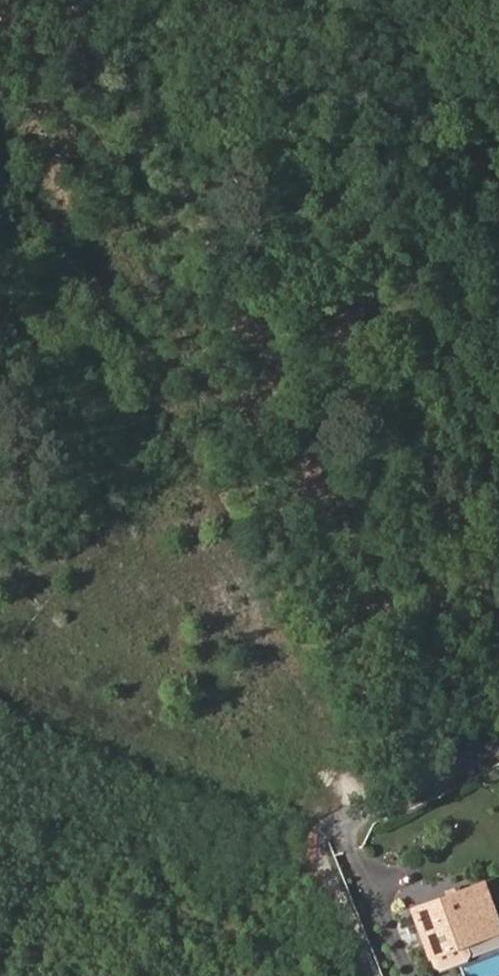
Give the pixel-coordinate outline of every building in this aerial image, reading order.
[(461,934),(496,921),(482,883),(411,910),(428,956),(429,956),(464,943),(461,934)] [(496,921),(461,934),(464,943),(498,930),(498,929),(496,921)] [(467,959),(468,954),(464,943),(429,956),(433,968),(438,970),(467,959)] [(460,963),(464,975),(498,975),(498,952),(460,963)]
